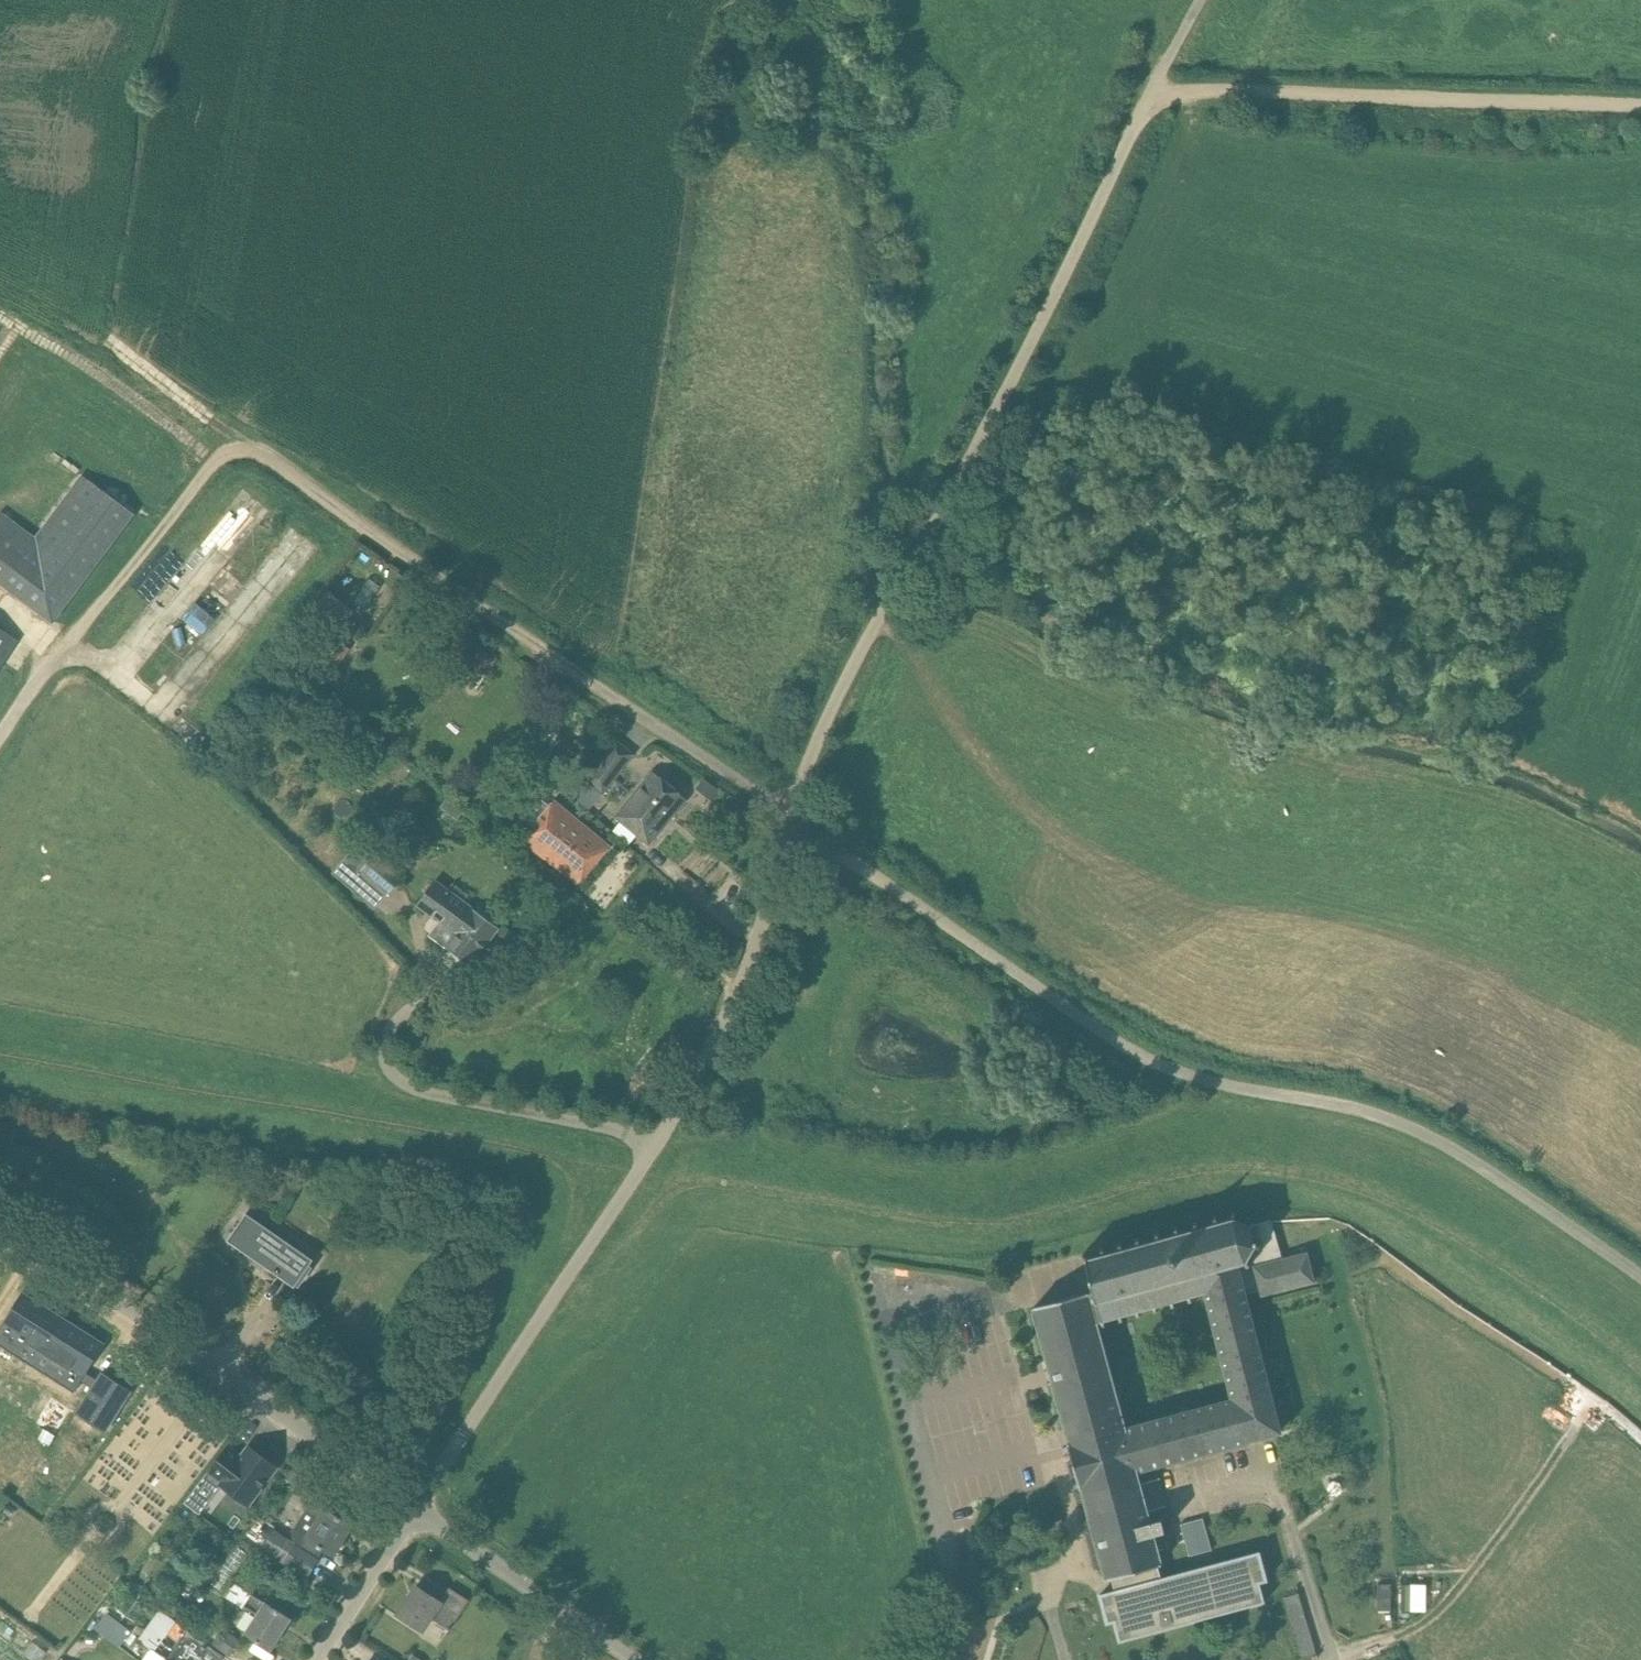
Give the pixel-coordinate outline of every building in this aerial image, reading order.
[(136,514),(83,474),(36,536),(2,511),(0,513),(0,583),(54,623),(136,514)] [(370,577),(355,599),(366,607),(381,585),(370,577)] [(341,629),(347,622),(321,602),(316,609),(341,629)] [(18,640),(0,628),(0,668),(18,640)] [(615,742),(586,779),(588,780),(602,793),(604,795),(634,756),(615,742)] [(628,827),(666,781),(653,770),(615,816),(628,827)] [(687,799),(670,785),(666,781),(628,827),(624,833),(645,850),(687,799)] [(465,812),(449,799),(441,807),(458,820),(465,812)] [(608,848),(591,834),(556,804),(551,809),(540,799),(522,820),(534,830),(527,838),(579,882),(608,848)] [(357,844),(332,873),(359,895),(370,881),(374,884),(387,895),(403,877),(385,863),(376,856),(374,858),(357,844)] [(499,928),(482,915),(465,903),(470,896),(455,885),(450,891),(435,880),(416,906),(444,927),(436,938),(472,965),(499,928)] [(1275,1231),(1272,1222),(1271,1219),(1255,1223),(1253,1221),(1249,1225),(1236,1218),(1237,1212),(1233,1212),(1232,1218),(1219,1221),(1217,1215),(1100,1248),(1102,1254),(1089,1257),(1084,1253),(1081,1256),(1086,1261),(1089,1272),(1078,1275),(1083,1294),(1088,1292),(1096,1325),(1205,1295),(1240,1286),(1243,1295),(1259,1291),(1260,1296),(1315,1282),(1307,1252),(1283,1258),(1276,1235),(1278,1234),(1277,1230),(1275,1231)] [(295,1287),(314,1259),(247,1213),(228,1241),(295,1287)] [(1280,1435),(1243,1295),(1240,1286),(1205,1295),(1234,1402),(1125,1432),(1131,1453),(1171,1442),(1177,1462),(1280,1435)] [(0,1329),(0,1344),(75,1391),(82,1380),(87,1373),(105,1344),(23,1292),(0,1329)] [(1107,1363),(1096,1325),(1088,1292),(1083,1294),(1034,1306),(1053,1377),(1107,1363)] [(1131,1453),(1125,1432),(1107,1363),(1053,1377),(1071,1443),(1068,1444),(1080,1487),(1083,1486),(1108,1579),(1138,1571),(1141,1584),(1100,1595),(1107,1624),(1115,1622),(1120,1642),(1265,1603),(1259,1583),(1267,1581),(1259,1553),(1159,1579),(1156,1566),(1160,1565),(1152,1537),(1166,1534),(1163,1521),(1150,1524),(1147,1513),(1168,1507),(1160,1479),(1139,1485),(1136,1473),(1177,1462),(1171,1442),(1131,1453)] [(87,1373),(82,1380),(93,1387),(86,1399),(98,1406),(88,1422),(106,1433),(133,1391),(102,1372),(98,1380),(87,1373)] [(42,1391),(27,1417),(56,1435),(71,1409),(42,1391)] [(242,1456),(228,1446),(204,1477),(219,1488),(221,1486),(249,1506),(278,1467),(249,1446),(242,1456)] [(207,1504),(192,1493),(185,1502),(200,1514),(207,1504)] [(285,1561),(289,1563),(308,1575),(324,1550),(333,1556),(353,1524),(327,1508),(313,1500),(306,1512),(295,1530),(295,1541),(276,1529),(261,1553),(275,1562),(278,1557),(285,1561)] [(150,1577),(162,1561),(155,1555),(143,1572),(150,1577)] [(253,1560),(239,1581),(248,1586),(262,1566),(253,1560)] [(292,1619),(252,1593),(238,1583),(228,1598),(245,1609),(247,1607),(258,1614),(246,1633),(272,1650),(292,1619)] [(450,1631),(458,1618),(470,1600),(450,1587),(441,1601),(418,1586),(399,1615),(424,1631),(432,1619),(450,1631)] [(1302,1656),(1318,1652),(1299,1593),(1284,1598),(1302,1656)] [(108,1613),(96,1628),(120,1647),(132,1631),(108,1613)] [(170,1636),(184,1646),(175,1657),(180,1659),(221,1659),(224,1656),(197,1636),(179,1623),(170,1636)] [(223,1629),(214,1643),(231,1655),(241,1640),(223,1629)]
